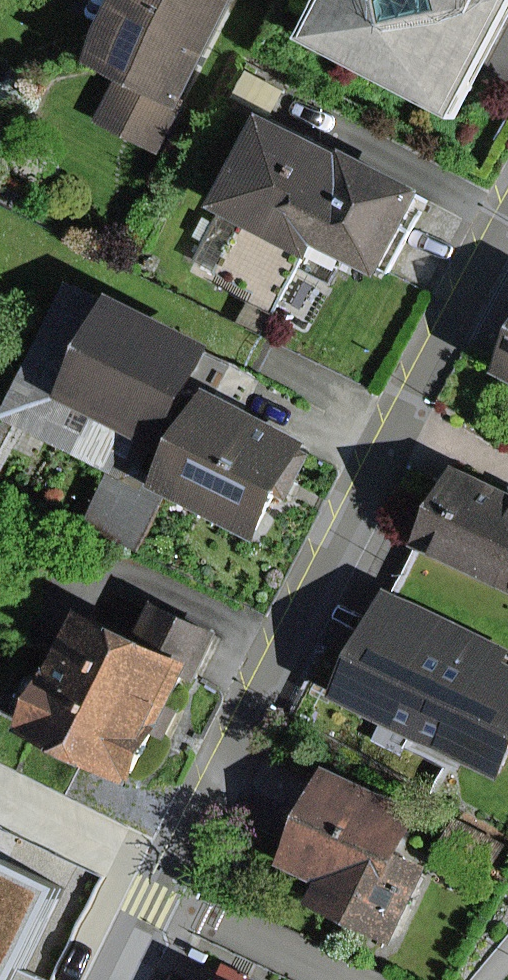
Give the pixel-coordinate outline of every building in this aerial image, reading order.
[(178,145),(253,0),(118,0),(133,8),(107,58),(154,82),(134,122),(178,145)] [(327,36),(407,80),(475,116),(507,57),(507,0),(347,0),(327,36)] [(363,154),(284,112),(233,207),(329,258),(337,243),(351,218),(334,208),(363,154)] [(367,148),(363,154),(334,208),(351,218),(337,243),(393,274),(440,189),(367,148)] [(237,340),(135,289),(130,299),(88,279),(22,414),(130,465),(157,479),(163,467),(175,441),(184,446),(237,340)] [(181,476),(176,485),(185,490),(281,539),(331,442),(226,388),(181,476)] [(507,581),(507,471),(483,459),(440,549),(507,581)] [(130,465),(102,522),(156,549),(185,490),(176,485),(181,476),(163,467),(157,479),(130,465)] [(507,755),(507,633),(421,586),(370,680),(507,755)] [(48,723),(162,775),(218,652),(104,600),(48,723)] [(344,895),(396,920),(445,816),(329,761),(294,834),(359,864),(344,895)] [(0,844),(0,979),(31,979),(78,881),(0,844)]
